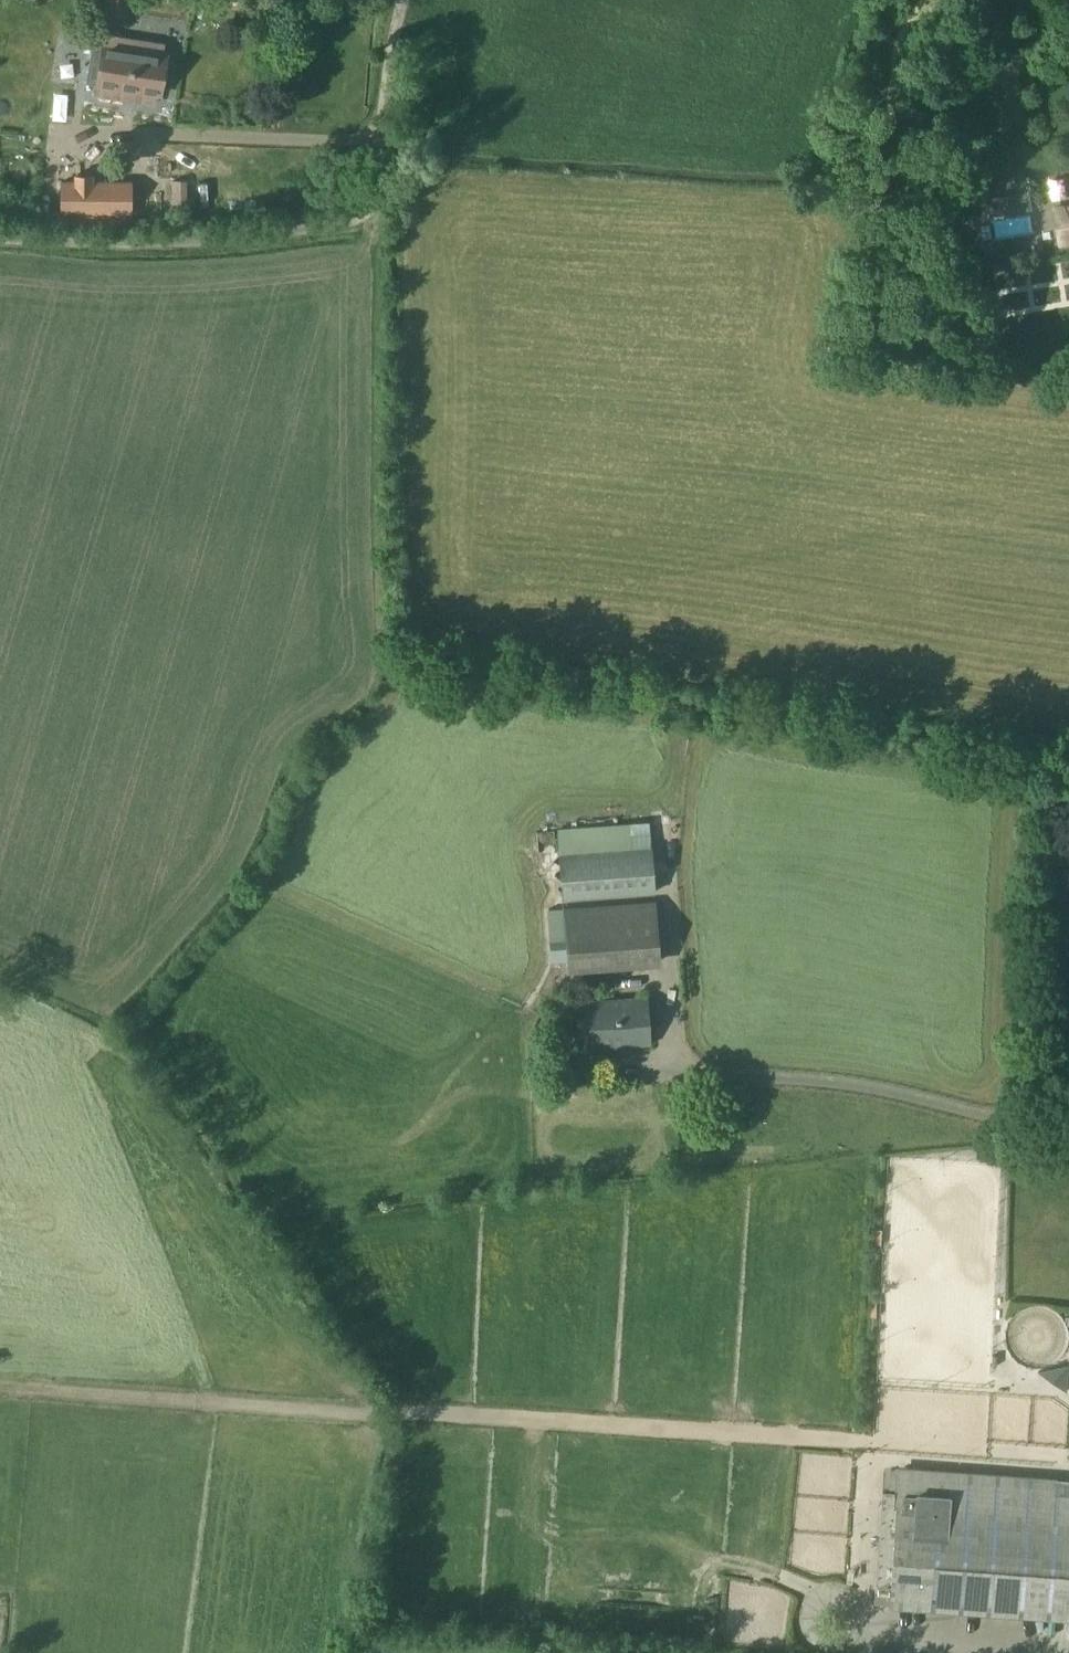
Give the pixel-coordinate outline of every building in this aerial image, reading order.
[(124,14),(126,0),(103,0),(102,11),(124,14)] [(164,52),(165,43),(104,33),(102,43),(93,41),(86,83),(95,85),(94,94),(156,105),(157,96),(162,97),(169,53),(164,52)] [(76,182),(62,182),(62,211),(132,211),(132,182),(93,182),(93,175),(76,174),(76,182)] [(174,180),(174,205),(186,205),(186,180),(174,180)] [(1066,204),(1065,203),(1054,205),(1057,244),(1068,242),(1068,203),(1066,204)] [(1040,861),(1068,859),(1068,844),(1040,845),(1040,861)] [(561,854),(564,898),(655,891),(652,847),(561,854)] [(1059,909),(1068,907),(1068,867),(1052,870),(1059,909)] [(656,901),(564,907),(569,967),(660,961),(656,901)] [(652,1043),(647,996),(587,1001),(591,1046),(623,1044),(623,1045),(652,1043)] [(1000,1312),(1002,1355),(981,1356),(980,1346),(949,1347),(948,1341),(942,1341),(903,1329),(899,1329),(902,1419),(923,1426),(932,1425),(932,1411),(949,1410),(954,1393),(955,1429),(978,1429),(978,1419),(956,1412),(977,1412),(985,1386),(1023,1384),(1023,1375),(1053,1384),(1052,1368),(1012,1369),(1011,1353),(1056,1352),(1055,1313),(1049,1311),(1000,1312)] [(901,1466),(891,1601),(1068,1615),(1068,1480),(901,1466)]
